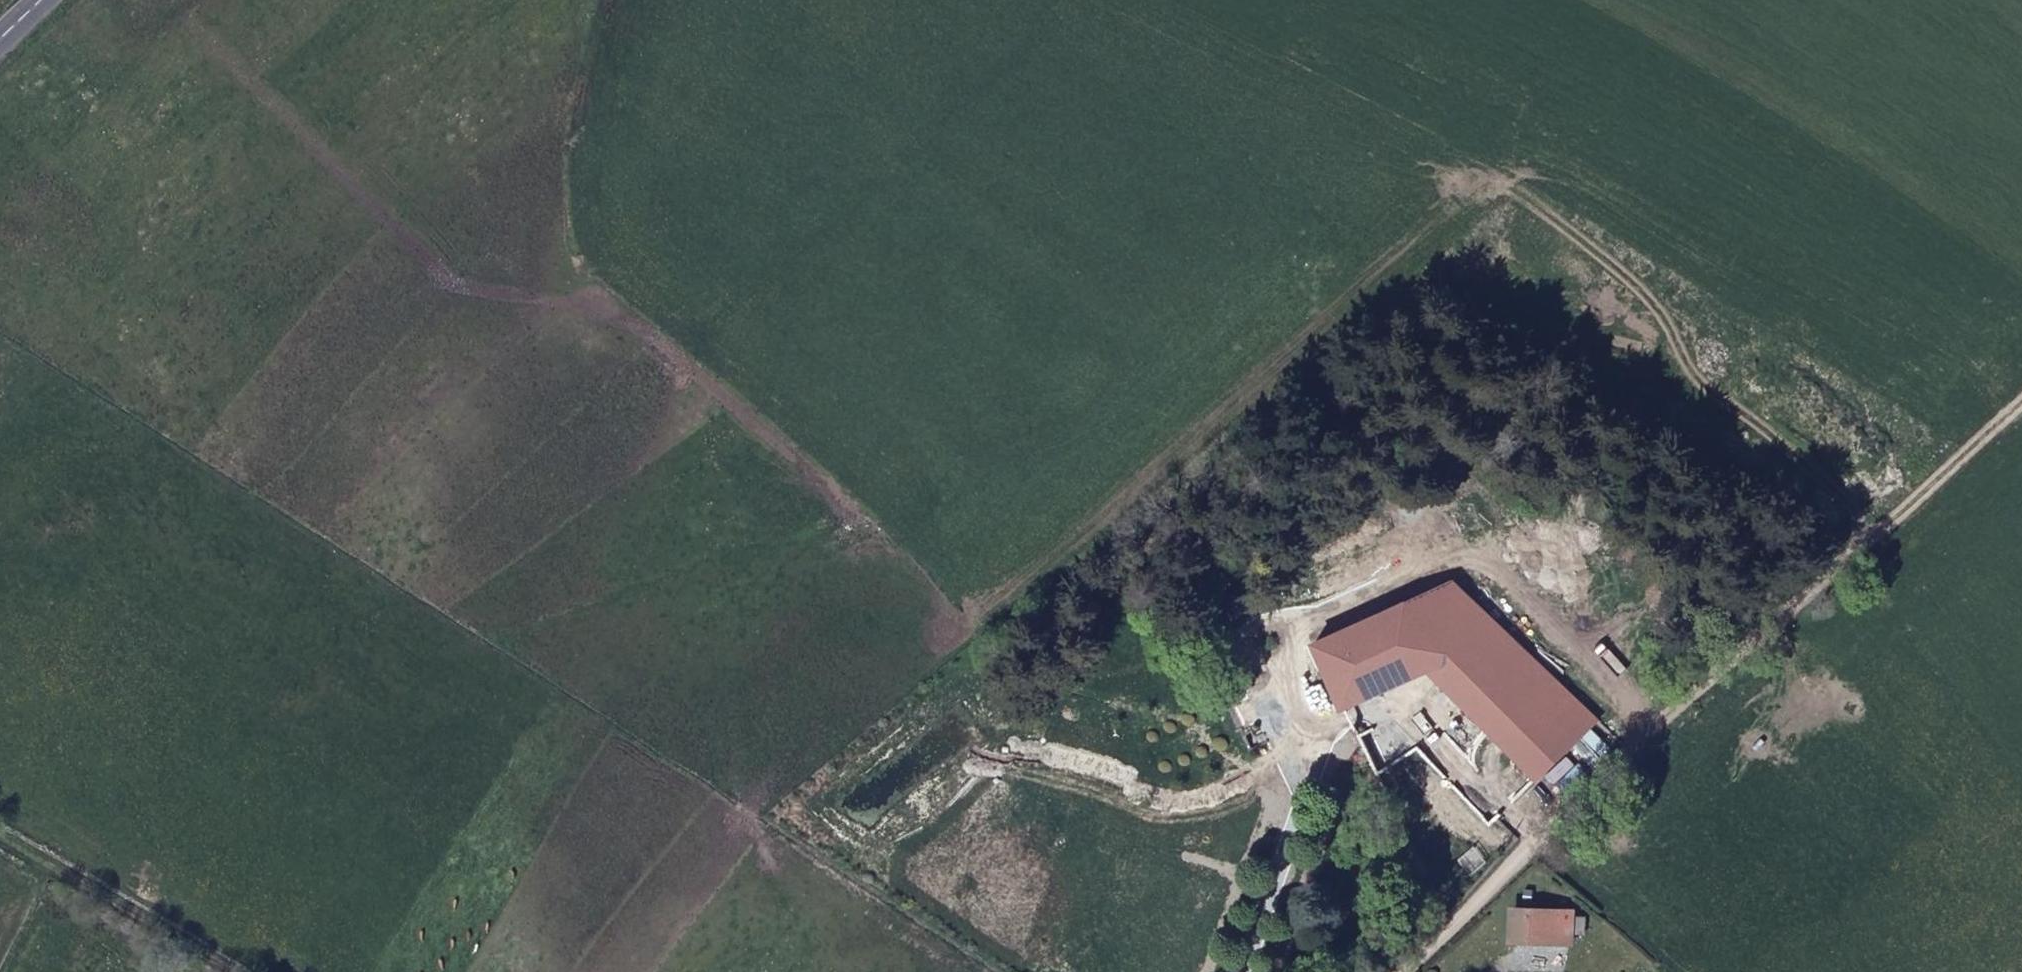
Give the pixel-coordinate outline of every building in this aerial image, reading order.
[(1539,780),(1597,721),(1456,582),(1316,648),(1347,711),(1430,672),(1539,780)] [(1380,778),(1392,769),(1372,729),(1359,735),(1380,778)] [(1511,938),(1514,911),(1499,911),(1497,937),(1511,938)] [(1571,911),(1514,911),(1511,938),(1511,944),(1569,941),(1571,911)]
